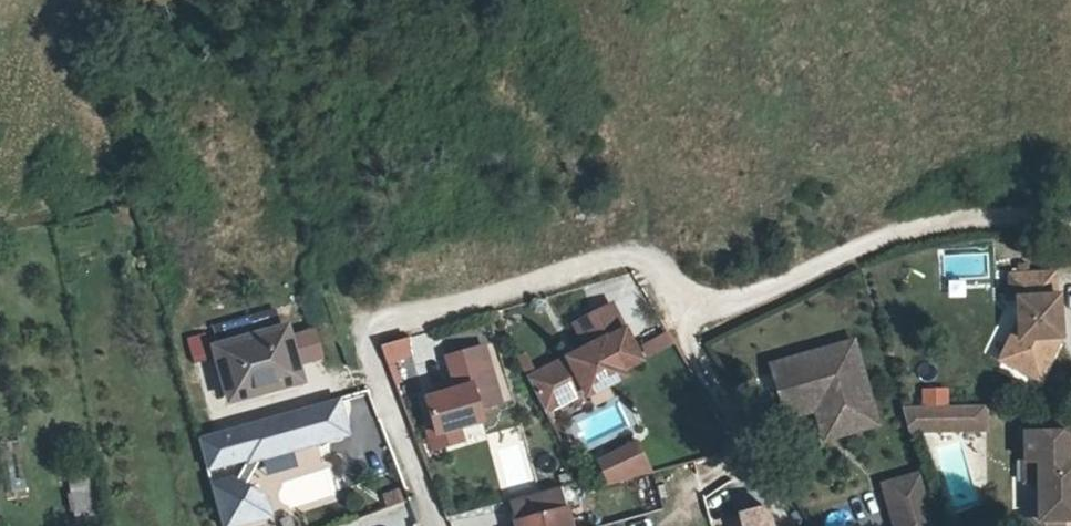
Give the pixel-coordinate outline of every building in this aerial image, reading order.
[(954,252),(955,269),(988,266),(987,250),(954,252)] [(1063,264),(1019,266),(1021,291),(1026,291),(1028,315),(1028,331),(1018,355),(1050,370),(1070,328),(1067,287),(1064,287),(1063,264)] [(527,372),(543,404),(583,384),(586,390),(622,371),(620,365),(644,353),(615,296),(573,317),(586,342),(527,372)] [(214,322),(219,343),(282,326),(276,305),(214,322)] [(1010,352),(1018,355),(1028,331),(1028,315),(1010,352)] [(228,389),(274,376),(276,383),(299,377),(294,362),(287,334),(285,326),(282,326),(219,343),(216,344),(228,389)] [(315,327),(287,334),(294,362),(322,354),(315,327)] [(829,374),(842,426),(883,415),(862,332),(778,353),(788,394),(817,387),(823,376),(829,374)] [(201,333),(186,336),(191,361),(207,358),(201,333)] [(481,409),(477,410),(477,408),(498,401),(481,345),(447,355),(456,388),(423,398),(431,425),(434,434),(435,434),(439,446),(453,487),(503,471),(491,436),(481,409)] [(828,430),(842,426),(829,374),(823,376),(817,387),(788,394),(792,408),(820,400),(828,430)] [(991,394),(905,396),(912,426),(936,420),(991,418),(991,394)] [(1070,510),(1070,450),(1070,422),(1023,423),(1024,452),(1038,452),(1038,471),(1039,510),(1025,511),(1026,525),(1064,525),(1064,510),(1070,510)] [(434,434),(431,425),(425,427),(431,449),(439,446),(435,434),(434,434)] [(590,459),(603,489),(648,470),(635,440),(590,459)] [(1038,452),(1024,452),(1025,472),(1038,471),(1038,452)] [(922,467),(885,476),(896,525),(936,525),(922,467)] [(71,521),(99,519),(95,470),(66,472),(71,521)] [(272,510),(264,472),(237,477),(245,515),(272,510)] [(515,525),(516,525),(572,525),(567,506),(587,501),(582,478),(537,490),(511,498),(517,520),(514,522),(515,525)] [(402,495),(386,499),(390,511),(406,507),(402,495)]
